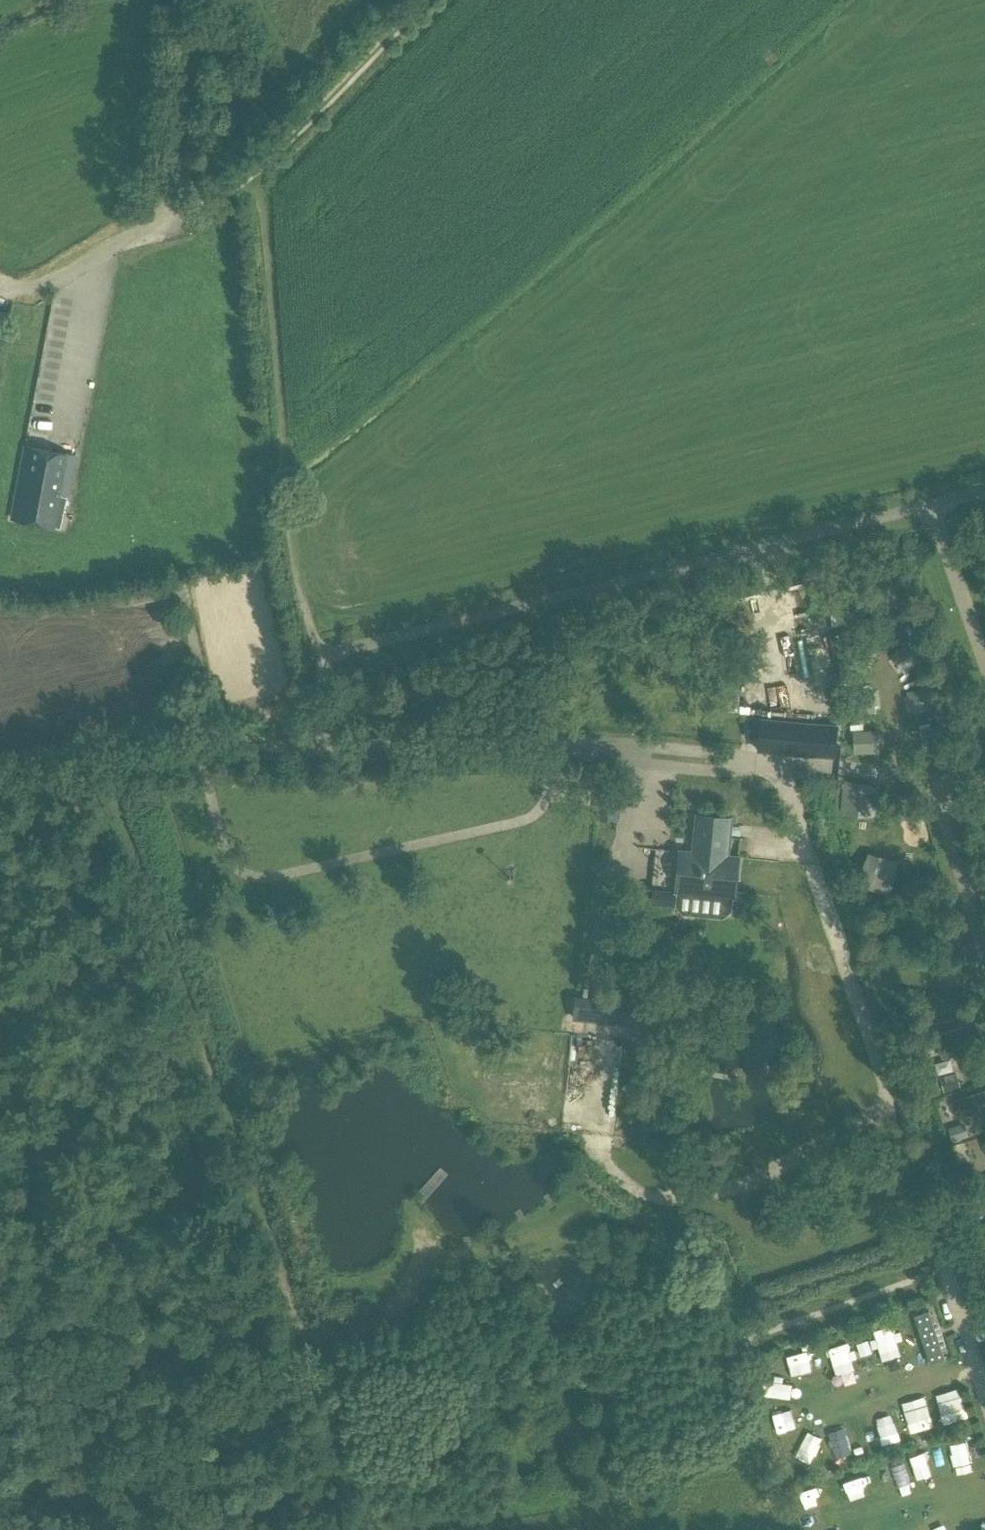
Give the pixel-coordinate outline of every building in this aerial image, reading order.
[(67,497),(68,497),(77,455),(26,445),(12,517),(62,527),(67,497)] [(898,691),(884,641),(837,653),(851,704),(898,691)] [(761,721),(761,722),(749,720),(748,737),(760,739),(759,749),(834,756),(837,728),(761,721)] [(738,856),(727,855),(731,818),(697,815),(693,852),(680,850),(676,890),(734,896),(738,856)] [(665,861),(664,842),(650,842),(652,862),(665,861)] [(664,904),(666,890),(654,889),(652,903),(664,904)] [(641,1002),(575,996),(573,1020),(626,1024),(625,1037),(635,1038),(636,1026),(639,1026),(641,1002)] [(959,1098),(964,1114),(984,1107),(984,1089),(959,1098)] [(930,1363),(945,1359),(929,1310),(914,1315),(930,1363)] [(841,1425),(840,1439),(856,1441),(857,1427),(841,1425)] [(794,1456),(814,1453),(811,1427),(791,1429),(794,1456)]
